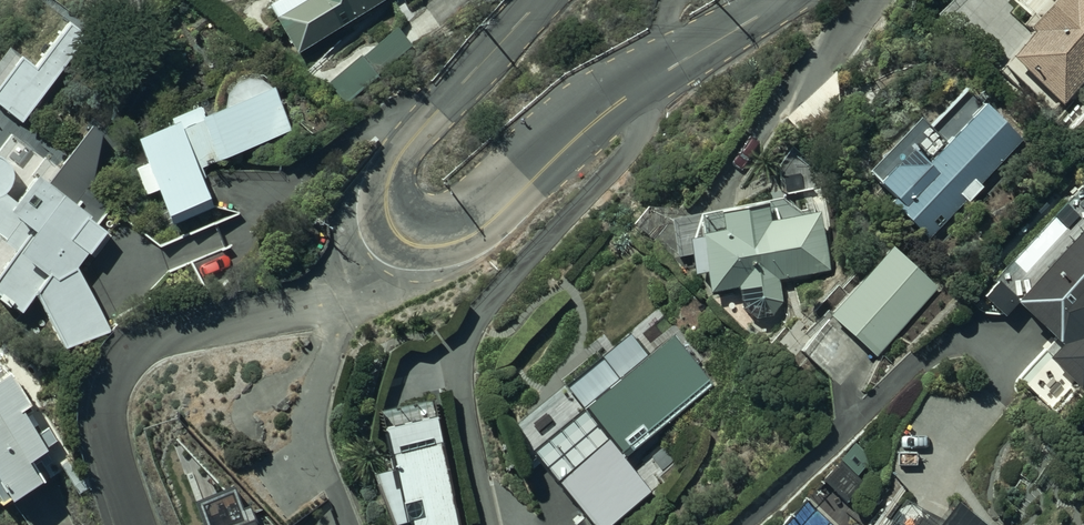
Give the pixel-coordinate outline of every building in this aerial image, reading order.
[(293,63),(398,0),(255,0),(293,63)] [(1024,30),(1034,39),(1007,69),(1058,113),(1083,83),(1083,0),(1051,0),(1024,30)] [(25,127),(86,45),(71,34),(39,76),(23,64),(0,96),(0,109),(25,127)] [(396,40),(328,91),(342,109),(410,57),(396,40)] [(218,122),(176,140),(175,137),(134,155),(170,237),(211,219),(195,182),(286,142),(289,141),(270,99),(267,101),(261,96),(253,94),(246,93),(238,95),(231,98),(225,103),(221,109),(218,117),(218,122)] [(874,193),(928,242),(1012,147),(958,99),(874,193)] [(0,160),(0,307),(22,322),(36,301),(63,362),(107,342),(78,275),(86,263),(88,264),(103,243),(94,236),(108,216),(87,201),(118,158),(89,138),(63,174),(29,150),(28,150),(14,140),(0,160)] [(764,212),(716,222),(720,240),(696,244),(708,303),(731,298),(737,327),(785,318),(779,289),(829,279),(817,221),(767,230),(764,212)] [(1083,321),(1083,234),(1015,315),(1059,351),(1083,321)] [(830,326),(875,365),(935,297),(890,258),(830,326)] [(583,412),(622,458),(708,386),(669,340),(583,412)] [(9,508),(66,472),(0,366),(0,493),(9,508)] [(645,491),(602,447),(557,491),(591,524),(610,524),(645,491)] [(874,469),(855,452),(811,499),(830,516),(874,469)] [(438,453),(386,467),(401,524),(456,524),(438,453)] [(954,511),(944,524),(973,524),(954,511)]
